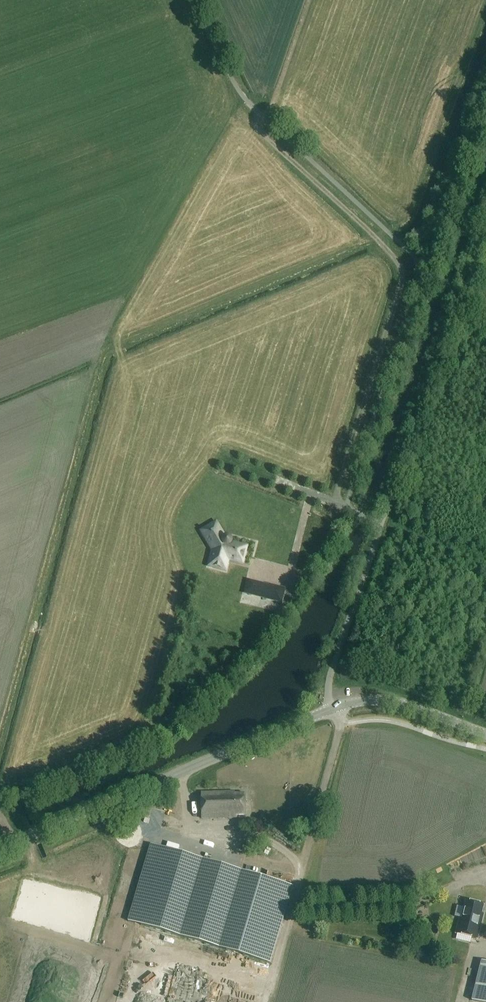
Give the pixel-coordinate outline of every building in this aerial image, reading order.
[(225,538),(216,523),(202,532),(213,551),(209,566),(225,570),(228,559),(242,563),(246,547),(232,544),(232,543),(232,542),(232,541),(231,541),(231,540),(230,539),(229,538),(227,538),(226,538),(225,538)] [(266,599),(269,587),(248,581),(245,593),(266,599)] [(269,587),(266,599),(281,603),(285,590),(269,586),(269,587)] [(237,818),(237,816),(246,816),(246,793),(233,793),(233,792),(201,792),(201,818),(237,818)] [(270,964),(293,887),(151,845),(128,922),(270,964)] [(477,939),(482,920),(480,919),(483,906),(466,901),(462,919),(460,918),(456,934),(477,939)] [(472,1001),(475,1001),(485,1001),(485,962),(482,961),(472,1001)]
